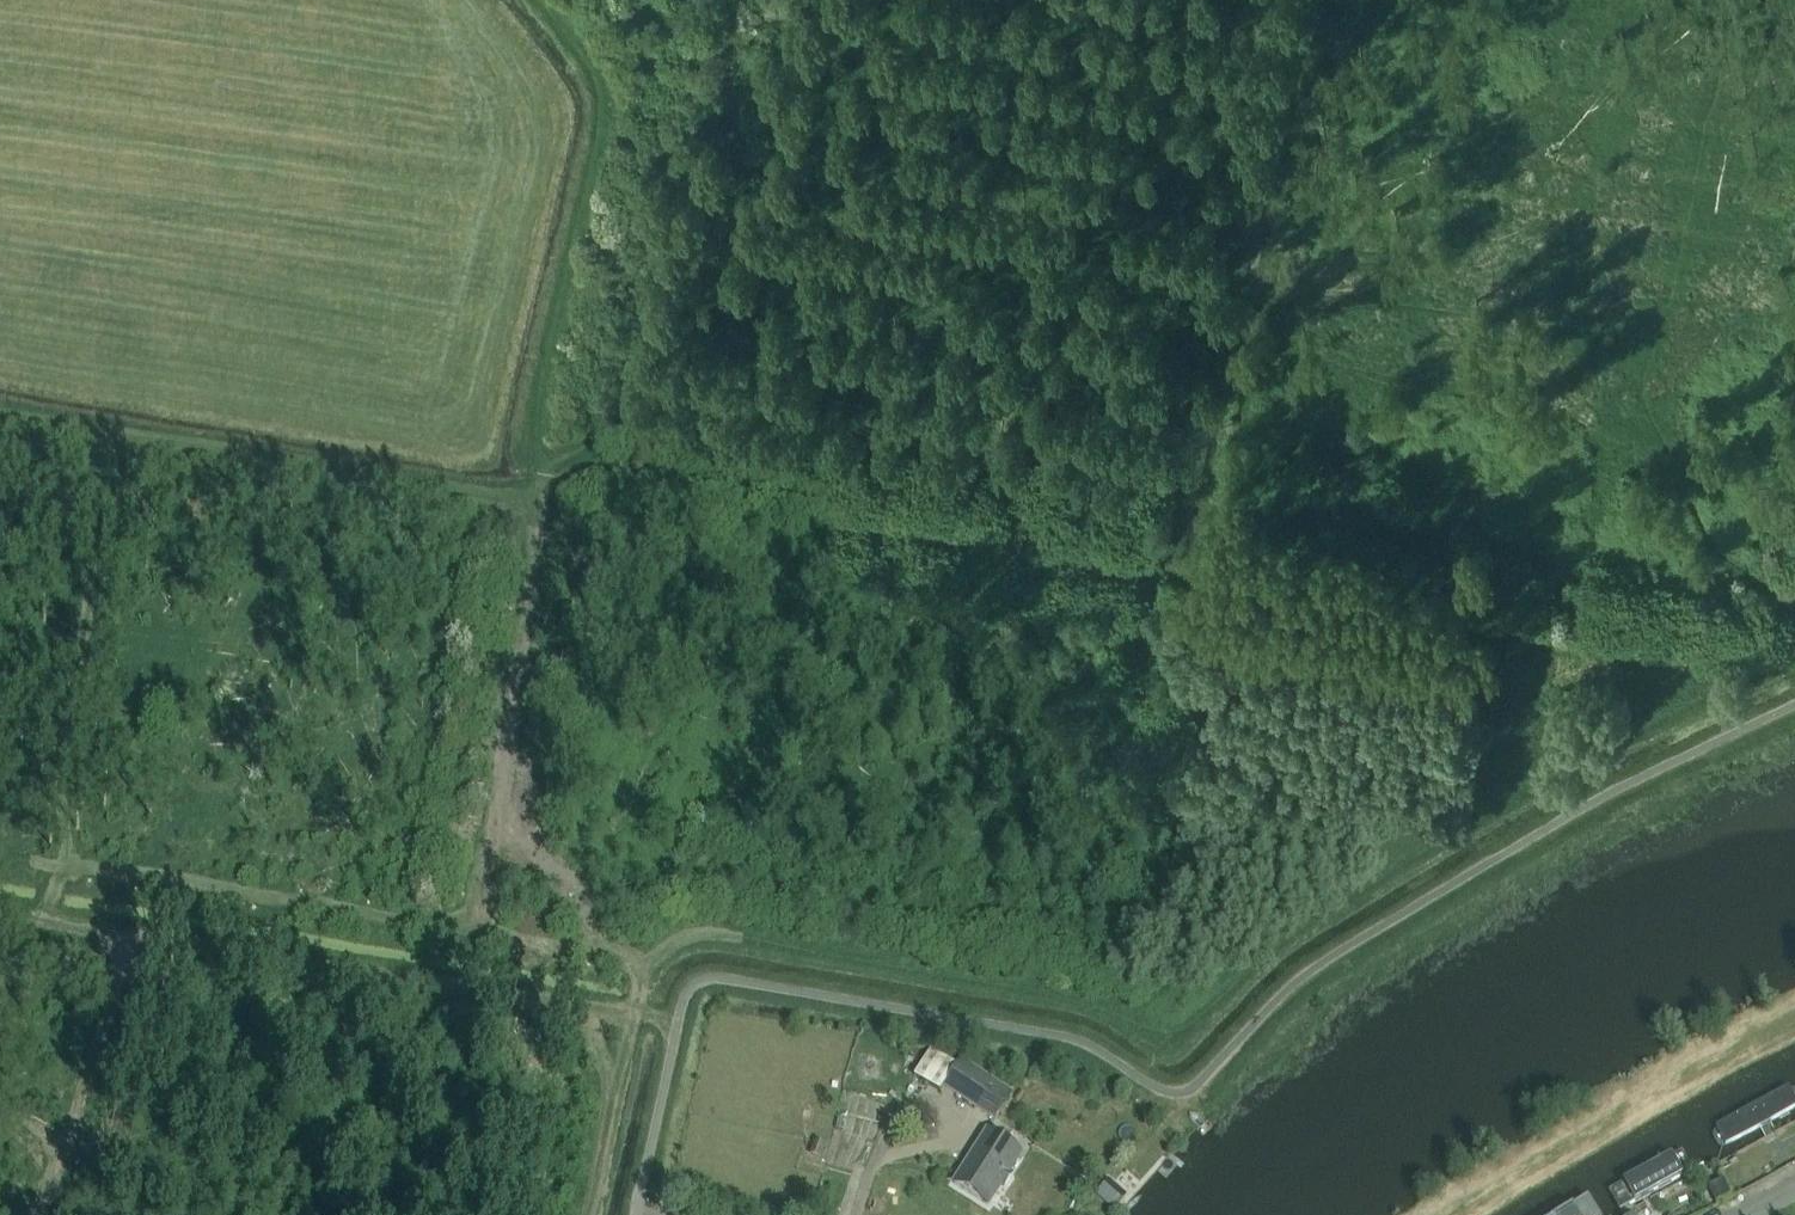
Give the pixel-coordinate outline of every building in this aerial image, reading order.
[(930,1053),(914,1078),(940,1092),(944,1085),(956,1067),(930,1053)] [(944,1085),(984,1111),(996,1118),(1011,1093),(960,1060),(956,1067),(944,1085)] [(1732,1120),(1743,1141),(1794,1112),(1794,1086),(1794,1085),(1732,1120)] [(953,1184),(987,1205),(1020,1154),(986,1133),(953,1184)] [(813,1141),(809,1155),(821,1160),(825,1145),(813,1141)] [(1623,1211),(1684,1175),(1672,1154),(1611,1191),(1623,1211)] [(1586,1206),(1571,1214),(1592,1214),(1586,1206)]
